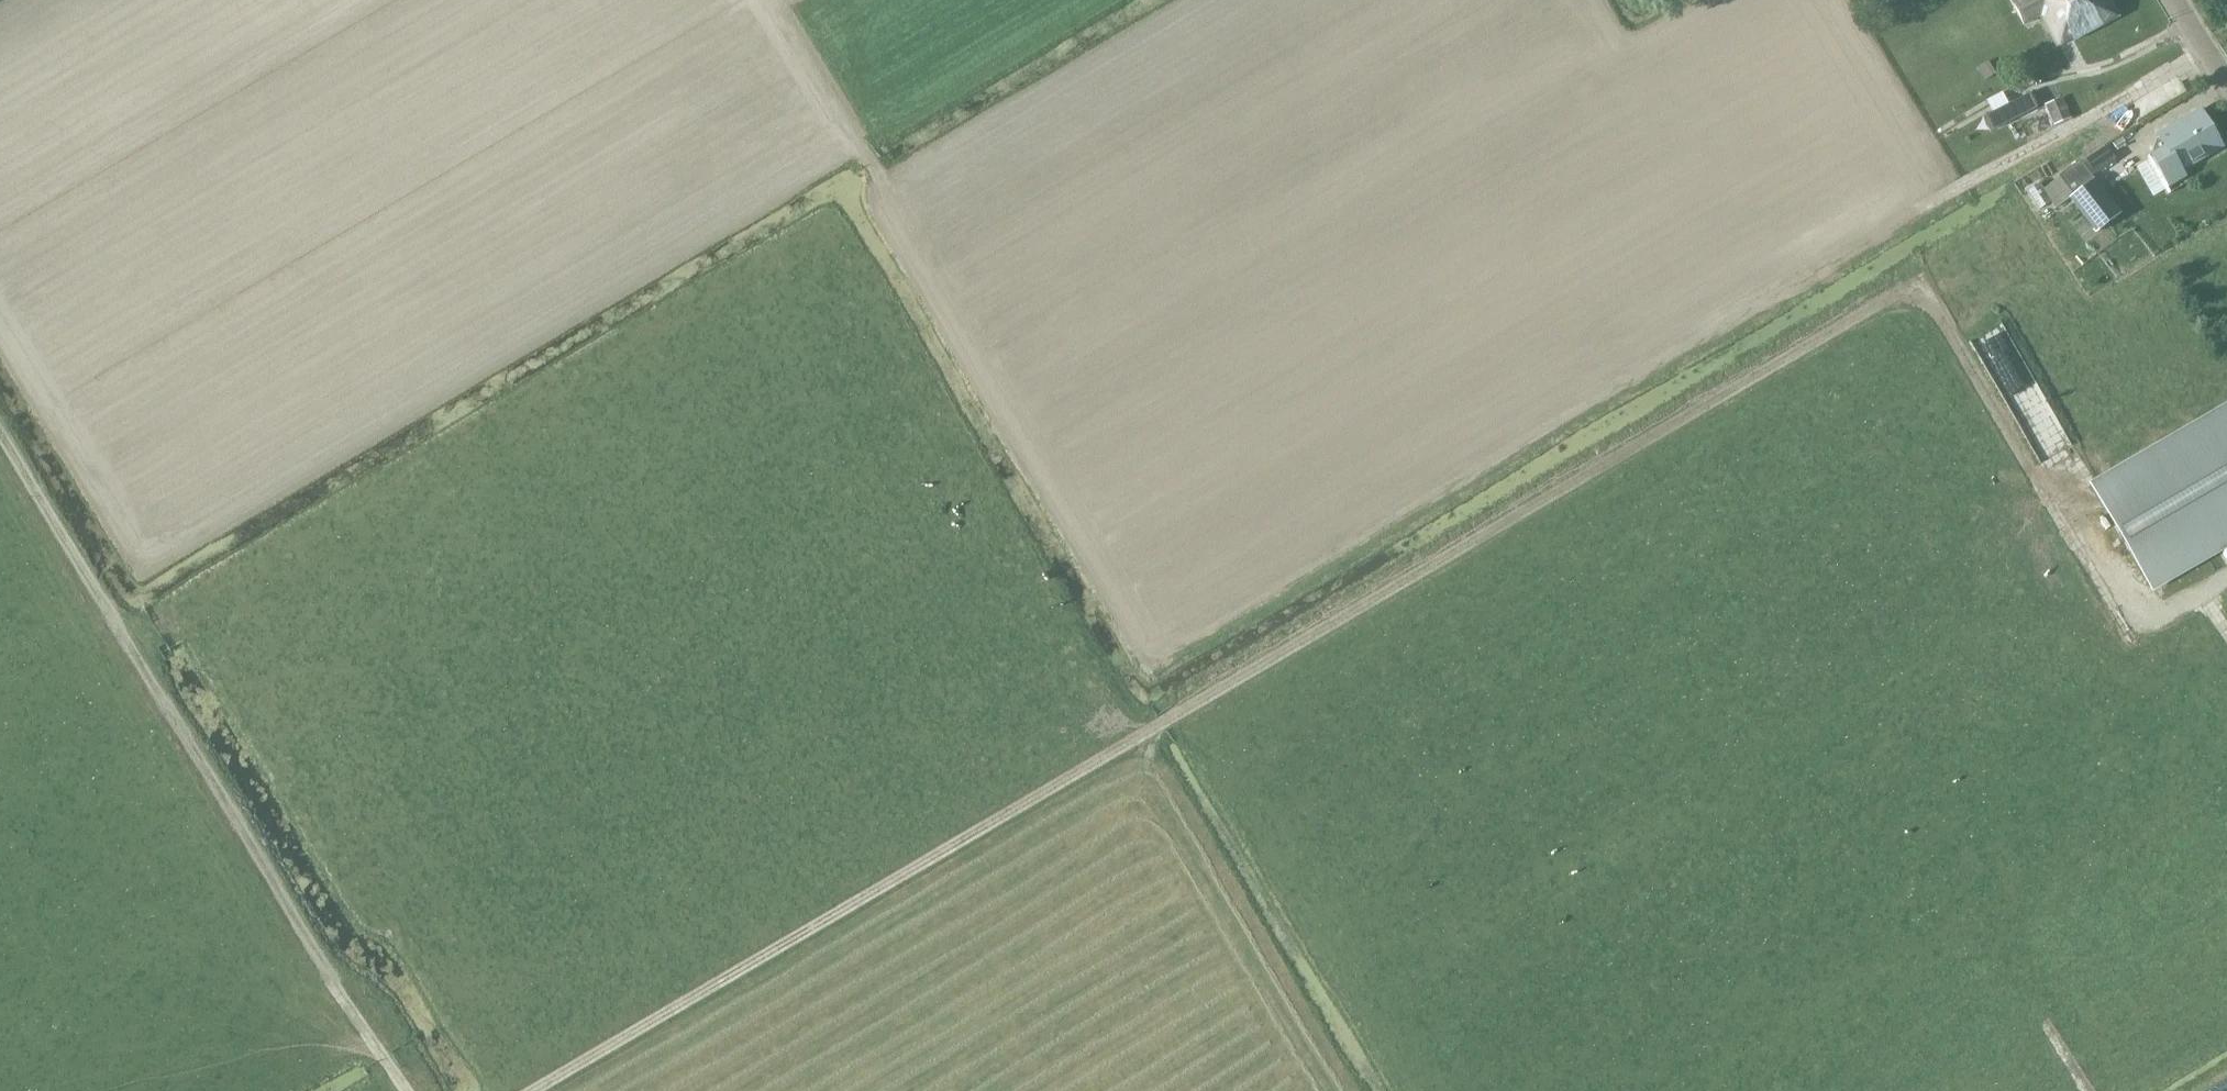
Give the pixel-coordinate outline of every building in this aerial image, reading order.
[(2019,17),(2023,25),(2039,17),(2056,48),(2073,39),(2074,42),(2120,16),(2112,0),(2010,0),(2019,17)] [(1993,112),(1983,117),(1990,131),(2038,106),(2030,92),(2009,103),(1993,112)] [(2065,97),(2045,104),(2054,125),(2074,117),(2065,97)] [(2202,109),(2157,136),(2151,153),(2168,184),(2184,174),(2182,168),(2223,144),(2202,109)] [(2112,182),(2130,172),(2116,145),(2097,155),(2112,182)] [(2080,160),(2059,176),(2073,195),(2070,197),(2097,232),(2121,213),(2094,178),(2094,179),(2080,160)] [(2059,176),(2043,189),(2051,202),(2055,208),(2070,197),(2073,195),(2059,176)] [(2017,356),(1992,362),(1995,375),(2020,368),(2017,356)] [(2153,591),(2226,548),(2226,402),(2090,482),(2153,591)]
